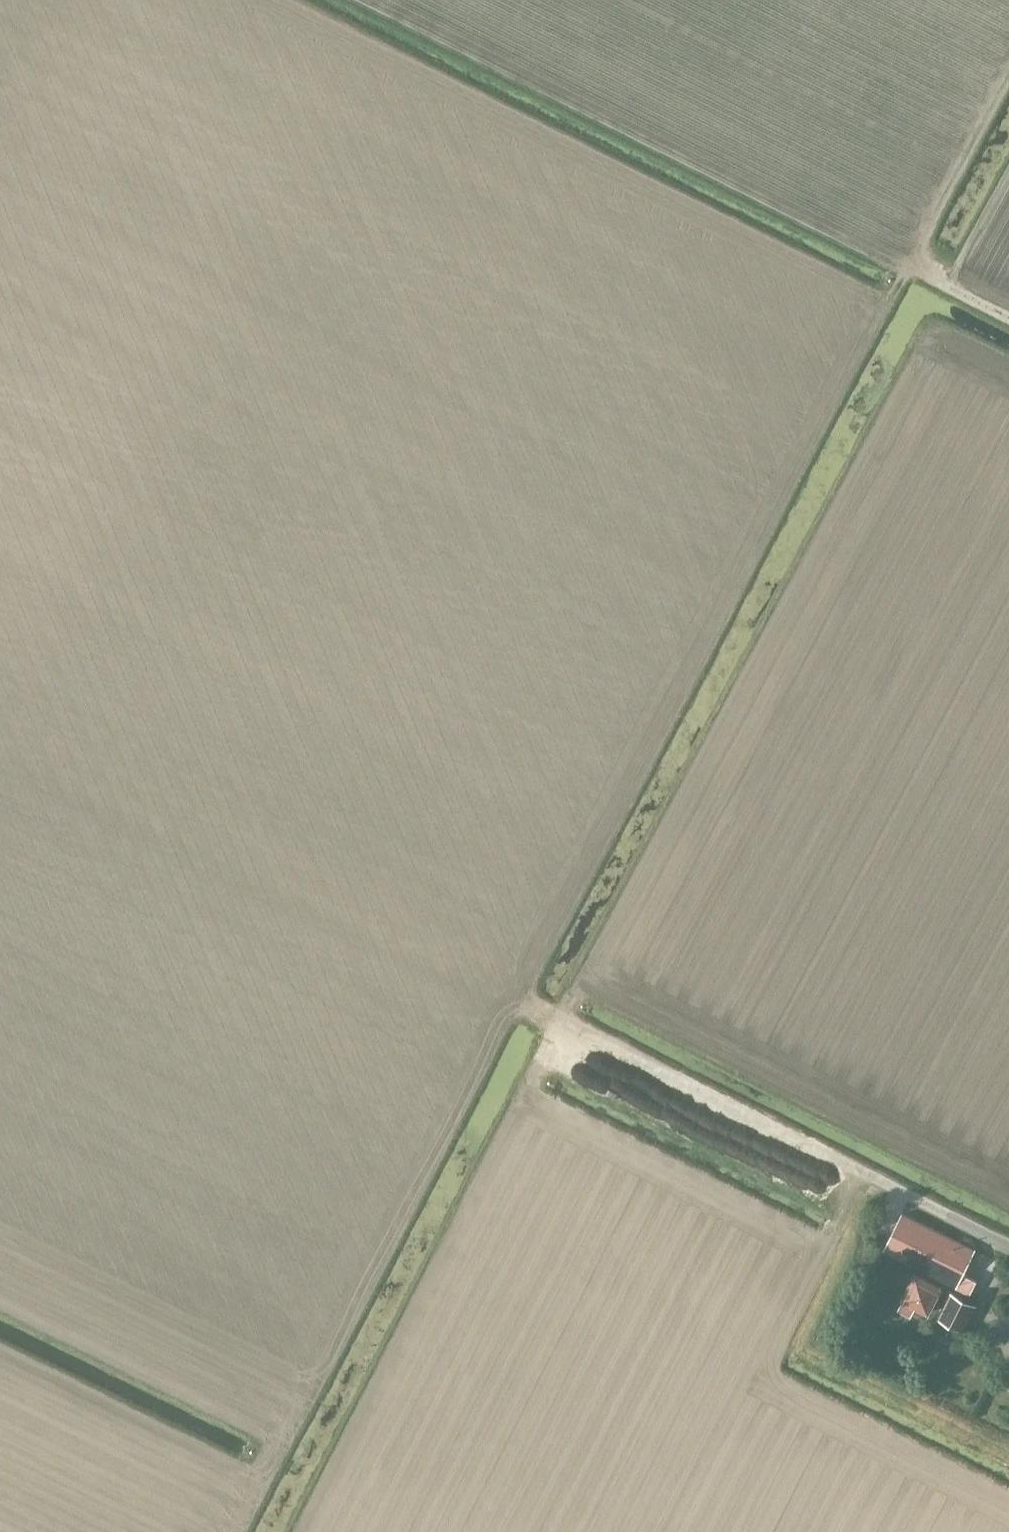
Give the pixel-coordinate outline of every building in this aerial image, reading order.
[(975,1281),(963,1275),(974,1249),(900,1212),(881,1252),(969,1294),(975,1281)] [(914,1274),(902,1303),(929,1315),(941,1286),(914,1274)] [(944,1287),(930,1315),(967,1332),(980,1305),(944,1287)]
